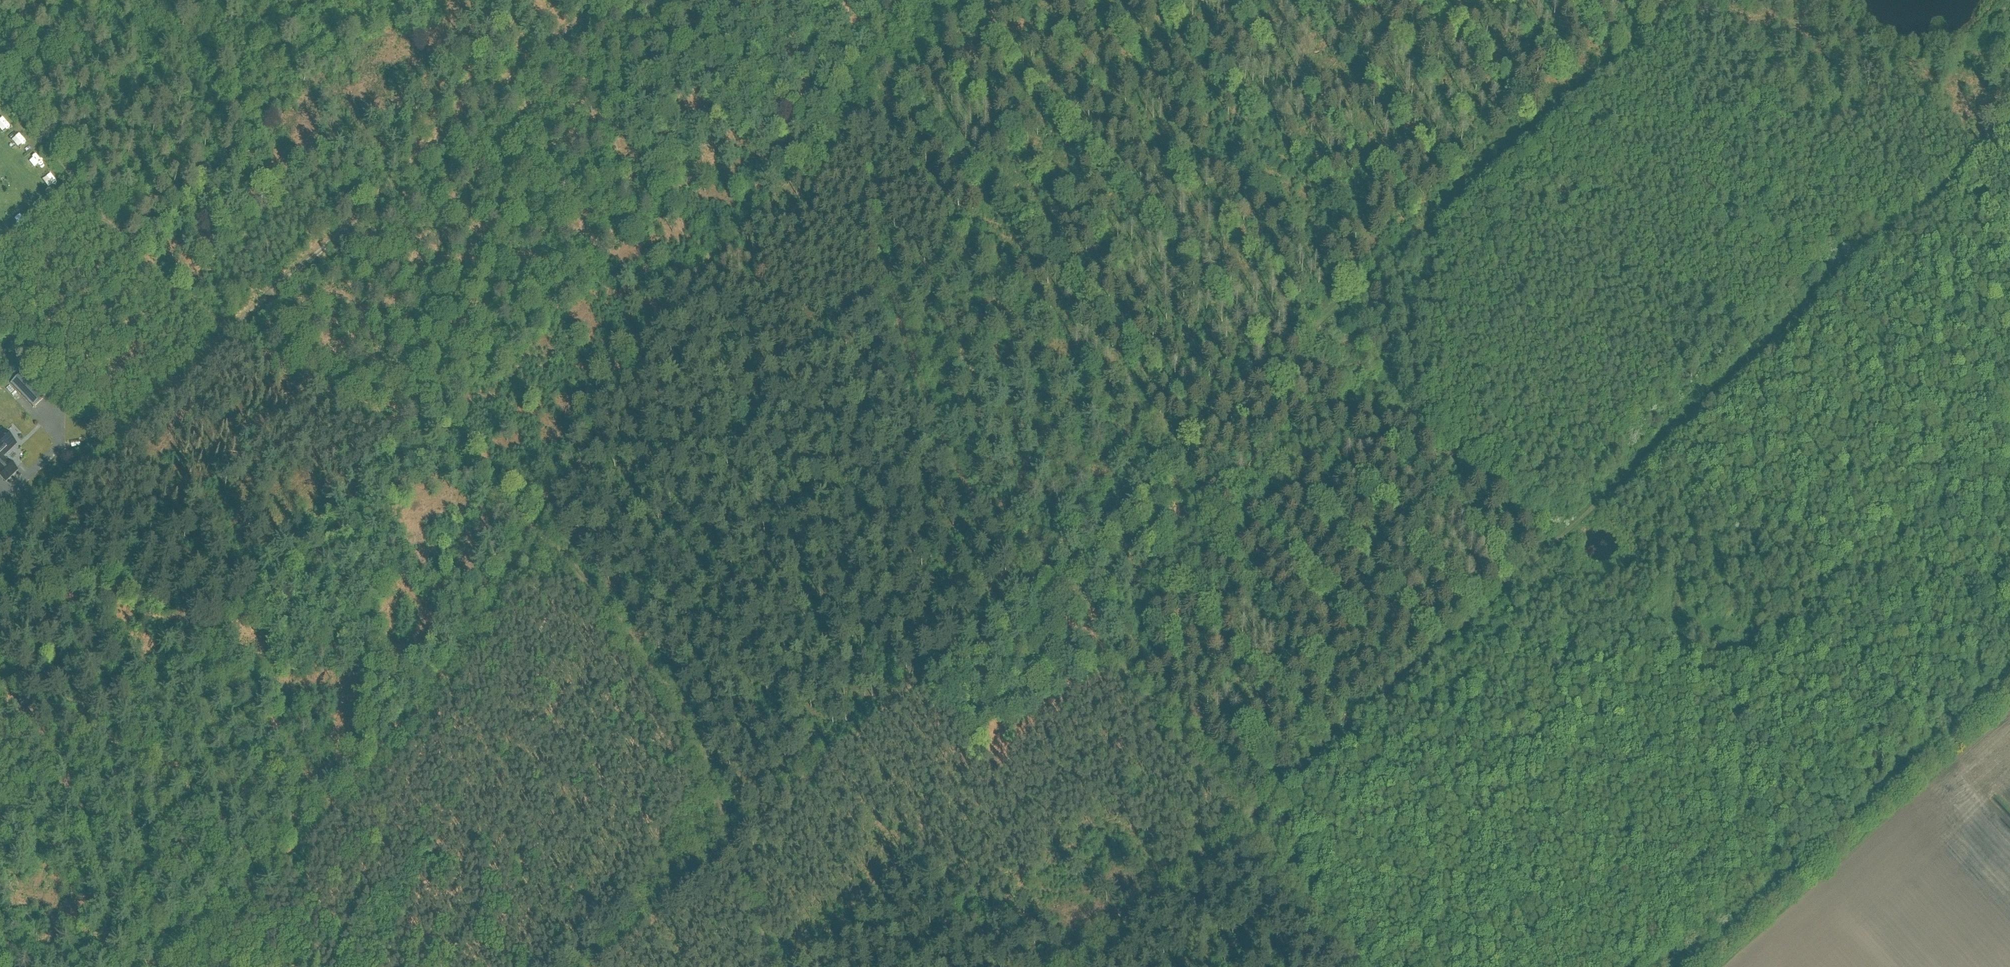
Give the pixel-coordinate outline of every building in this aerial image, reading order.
[(63,180),(53,186),(58,195),(68,190),(63,180)] [(21,376),(11,385),(33,408),(43,399),(21,376)] [(38,411),(45,407),(42,403),(36,407),(38,411)] [(52,421),(65,417),(63,411),(50,415),(52,421)] [(85,428),(73,445),(79,449),(91,432),(85,428)] [(16,446),(16,445),(2,431),(0,433),(0,476),(6,482),(17,472),(8,462),(7,462),(3,458),(9,452),(16,446)]
